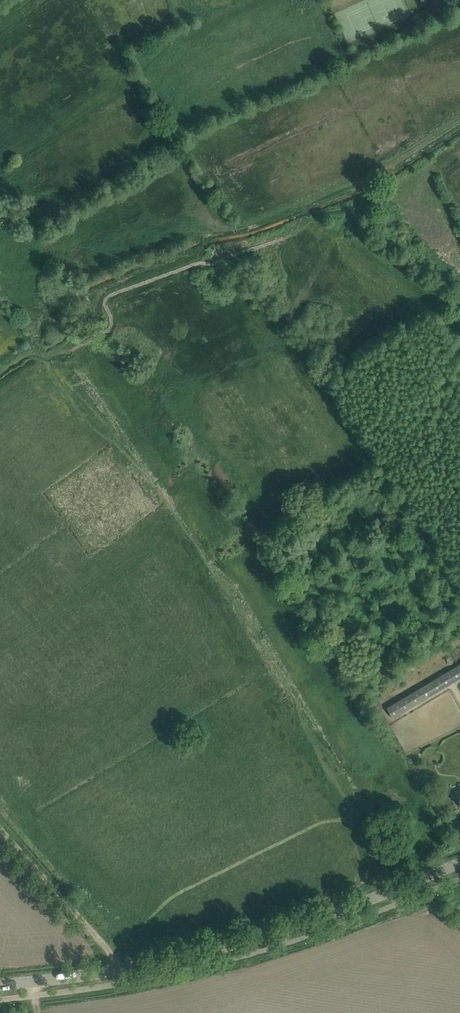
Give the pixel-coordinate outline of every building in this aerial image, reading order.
[(387,707),(394,718),(459,678),(459,664),(387,707)]
